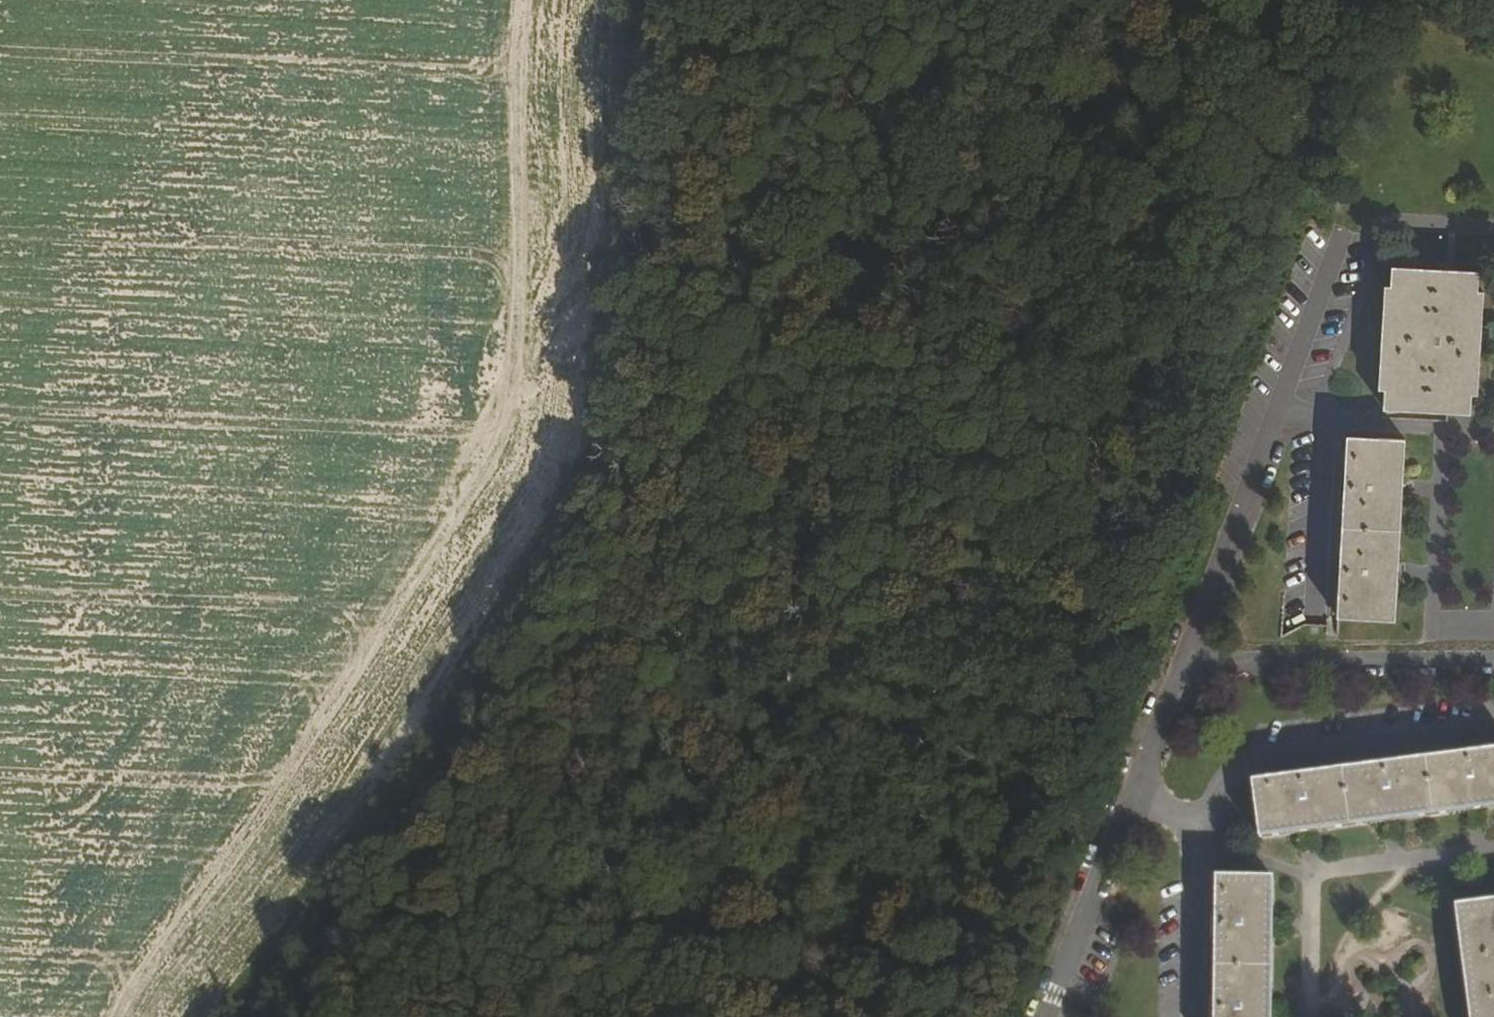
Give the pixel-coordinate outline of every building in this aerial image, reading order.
[(1383,410),(1471,415),(1472,395),(1479,395),(1484,292),(1478,291),(1479,271),(1391,266),(1391,285),(1384,285),(1378,390),(1384,390),(1383,410)] [(1396,622),(1406,439),(1348,436),(1347,443),(1344,443),(1343,472),(1346,472),(1345,497),(1341,496),(1338,554),(1341,554),(1339,582),(1337,581),(1335,612),(1338,612),(1338,619),(1396,622)] [(1493,807),(1493,747),(1480,749),(1480,752),(1453,755),(1453,753),(1396,760),(1396,764),(1368,767),(1368,764),(1312,771),(1313,774),(1287,778),(1286,775),(1256,779),(1256,782),(1252,783),(1260,839),(1493,807)] [(1273,877),(1216,876),(1215,883),(1212,883),(1212,913),(1215,913),(1215,938),(1212,939),(1211,996),(1215,997),(1214,1016),(1271,1016),(1273,877)] [(1455,907),(1470,1016),(1493,1016),(1493,902),(1455,907)]
